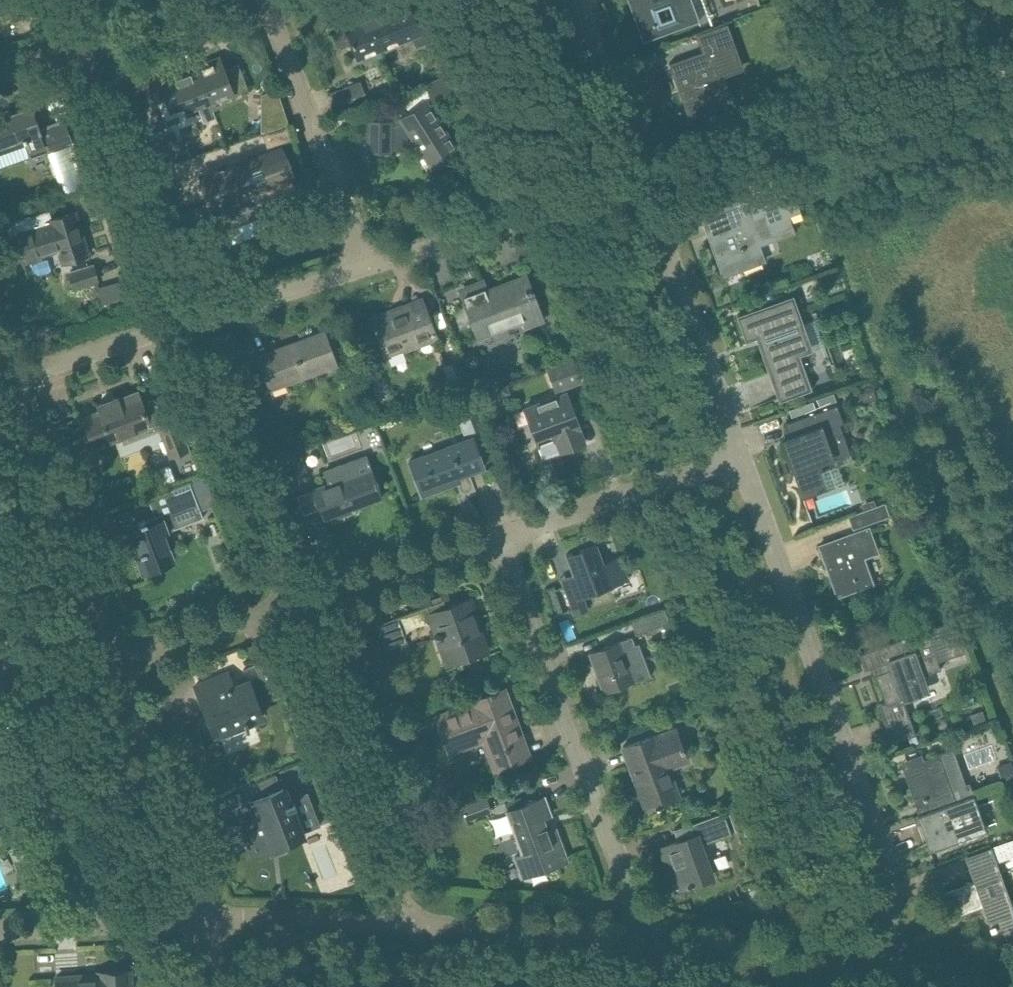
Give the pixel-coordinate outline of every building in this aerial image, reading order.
[(643,41),(699,20),(692,0),(628,0),(643,41)] [(367,12),(381,48),(411,36),(415,47),(436,39),(427,17),(415,22),(408,3),(392,9),(389,3),(367,12)] [(381,48),(367,12),(358,15),(361,22),(346,28),(346,29),(332,34),(338,49),(352,43),(357,58),(381,48)] [(741,62),(732,65),(738,79),(758,71),(740,22),(719,29),(730,58),(739,55),(741,62)] [(669,63),(689,118),(703,113),(703,114),(707,112),(707,111),(713,109),(705,86),(720,80),(709,49),(669,63)] [(196,65),(210,102),(247,87),(238,64),(224,69),(219,56),(196,65)] [(210,102),(196,65),(187,69),(190,75),(162,87),(167,101),(181,96),(186,111),(197,107),(203,122),(216,117),(210,102)] [(426,83),(432,98),(454,90),(449,75),(426,83)] [(364,93),(360,81),(330,92),(335,104),(364,93)] [(277,89),(262,94),(261,132),(288,124),(277,89)] [(433,168),(459,151),(426,101),(402,116),(400,114),(388,117),(388,120),(369,120),(368,151),(389,151),(389,148),(415,140),(433,168)] [(26,140),(32,157),(46,152),(61,195),(87,185),(64,122),(39,131),(30,106),(0,117),(0,146),(23,138),(24,141),(26,140)] [(262,134),(267,147),(291,139),(287,126),(262,134)] [(190,154),(194,153),(192,148),(188,149),(184,139),(178,141),(174,131),(157,138),(165,160),(189,151),(190,154)] [(213,206),(291,177),(281,150),(203,179),(213,206)] [(699,214),(720,271),(735,265),(739,275),(740,275),(738,271),(762,262),(754,242),(773,235),(769,223),(784,217),(774,189),(748,199),(747,196),(746,197),(748,201),(738,204),(736,200),(699,214)] [(204,222),(198,207),(185,212),(190,227),(204,222)] [(31,218),(29,218),(32,227),(14,233),(23,262),(42,256),(41,252),(57,247),(62,262),(88,254),(75,212),(49,220),(48,214),(31,220),(31,218)] [(69,272),(74,288),(97,281),(92,265),(69,272)] [(526,276),(486,291),(483,282),(461,291),(478,335),(522,318),(525,325),(542,318),(526,276)] [(793,298),(737,318),(746,344),(747,343),(747,341),(758,337),(780,401),(778,402),(779,403),(812,391),(811,390),(809,391),(797,356),(810,352),(801,326),(803,325),(793,298)] [(392,318),(390,313),(372,319),(374,326),(373,326),(374,330),(376,330),(386,357),(404,350),(403,346),(432,335),(433,339),(435,338),(421,300),(419,301),(421,307),(392,318)] [(336,364),(324,332),(258,356),(270,389),(336,364)] [(580,381),(572,358),(547,367),(556,390),(580,381)] [(468,387),(459,361),(444,366),(453,392),(468,387)] [(509,393),(505,382),(489,388),(493,398),(502,395),(509,393)] [(873,389),(860,393),(863,402),(875,398),(873,389)] [(467,424),(482,419),(472,391),(457,396),(467,424)] [(94,445),(149,424),(137,392),(119,399),(118,397),(97,405),(99,411),(83,417),(94,445)] [(538,445),(563,435),(565,439),(564,440),(566,448),(584,442),(581,434),(582,434),(567,392),(530,406),(534,418),(529,420),(538,445)] [(790,436),(781,439),(802,496),(827,487),(816,456),(830,451),(833,460),(850,453),(840,424),(843,423),(837,405),(785,423),(790,436)] [(176,455),(191,449),(176,413),(162,418),(176,455)] [(449,480),(483,467),(472,437),(409,461),(422,495),(451,484),(449,480)] [(296,447),(281,453),(292,483),(307,477),(296,447)] [(325,471),(330,483),(314,489),(326,521),(343,514),(342,513),(381,498),(376,485),(379,484),(373,470),(371,471),(370,468),(357,473),(352,461),(325,471)] [(167,490),(175,510),(197,501),(196,497),(190,482),(167,490)] [(211,492),(196,497),(197,501),(201,511),(216,505),(211,492)] [(885,503),(848,517),(853,530),(890,517),(885,503)] [(163,513),(130,526),(140,552),(136,554),(143,572),(173,561),(162,533),(170,530),(163,513)] [(832,568),(841,594),(873,583),(863,557),(877,551),(868,528),(820,545),(828,569),(832,568)] [(576,581),(563,586),(574,615),(588,609),(583,597),(625,581),(622,573),(625,571),(620,557),(603,563),(596,544),(566,555),(576,581)] [(443,600),(426,606),(436,633),(434,634),(435,638),(445,634),(455,661),(460,659),(461,661),(476,655),(475,653),(487,649),(476,618),(478,617),(471,599),(446,608),(443,600)] [(636,634),(670,622),(665,610),(631,622),(636,634)] [(406,642),(397,618),(376,625),(386,650),(406,642)] [(872,667),(885,702),(877,705),(886,730),(904,724),(908,737),(916,735),(902,696),(926,687),(922,676),(941,669),(937,660),(964,650),(953,620),(906,637),(905,635),(901,637),(902,638),(859,654),(864,670),(872,667)] [(633,668),(644,664),(638,645),(634,646),(630,637),(588,652),(603,693),(635,681),(631,670),(633,669),(633,668)] [(266,695),(281,689),(270,659),(255,664),(266,695)] [(234,687),(228,672),(194,686),(205,713),(209,712),(218,735),(219,734),(219,733),(246,723),(247,725),(249,724),(248,721),(263,715),(250,681),(234,687)] [(495,769),(529,757),(504,689),(494,692),(494,691),(490,693),(490,694),(470,701),(471,704),(436,717),(449,751),(484,738),(495,769)] [(982,710),(970,715),(974,725),(986,721),(982,710)] [(381,723),(379,723),(382,734),(385,734),(397,731),(395,720),(381,723)] [(660,805),(659,804),(678,797),(667,767),(687,760),(676,729),(656,737),(655,734),(623,746),(646,809),(654,805),(655,807),(660,805)] [(926,812),(962,799),(958,787),(965,785),(953,750),(897,770),(897,771),(906,768),(918,802),(922,801),(926,812)] [(269,852),(272,853),(280,850),(281,847),(280,845),(281,845),(280,841),(320,825),(307,792),(288,800),(283,787),(249,801),(255,816),(240,822),(253,856),(269,850),(269,852)] [(974,795),(962,799),(926,812),(917,816),(929,850),(986,830),(974,795)] [(516,856),(523,876),(567,860),(555,829),(547,832),(542,818),(550,815),(543,797),(507,810),(523,853),(516,856)] [(485,798),(461,807),(466,819),(490,811),(485,798)] [(732,817),(742,814),(738,803),(737,804),(728,807),(732,817)] [(731,833),(723,812),(674,830),(678,841),(666,846),(672,861),(666,863),(670,874),(676,872),(681,887),(687,885),(687,886),(691,885),(691,884),(711,876),(700,844),(731,833)] [(742,814),(733,817),(738,830),(747,827),(742,814)] [(987,848),(991,860),(969,868),(969,869),(971,868),(976,882),(945,893),(953,917),(955,917),(954,915),(982,905),(998,948),(1012,943),(1012,912),(995,862),(1012,856),(1012,839),(987,848)] [(35,867),(18,874),(23,885),(39,878),(35,867)] [(780,919),(773,909),(762,916),(769,926),(780,919)] [(129,971),(101,973),(101,970),(99,970),(99,975),(57,978),(57,986),(130,986),(129,971)]
